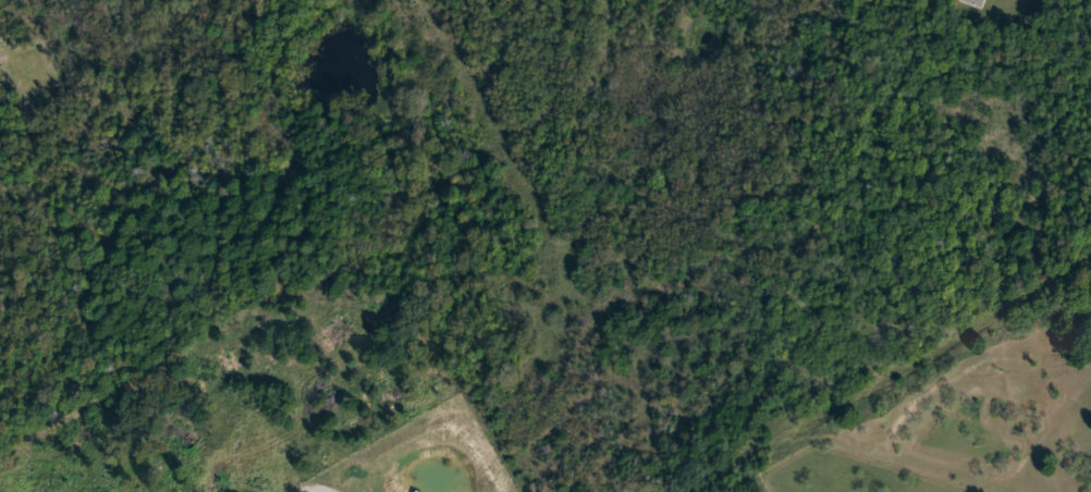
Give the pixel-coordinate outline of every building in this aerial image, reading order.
[(984,8),(987,0),(961,0),(984,8)]
